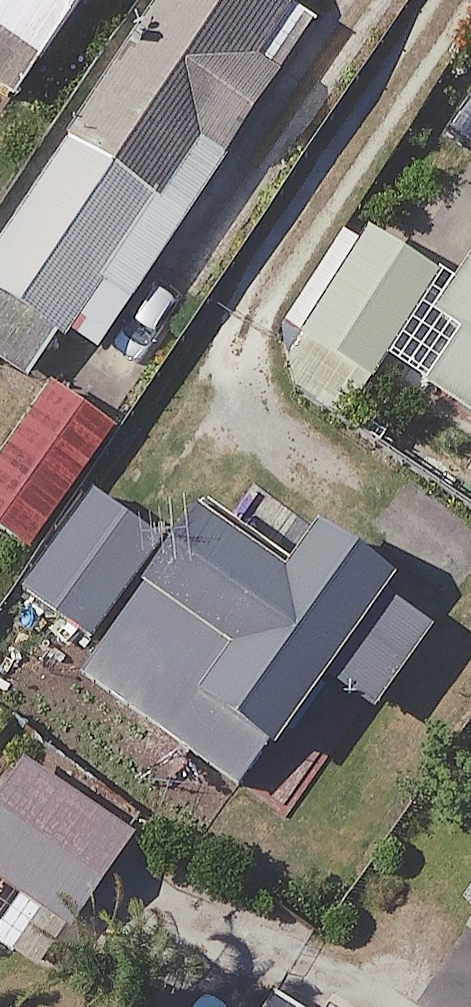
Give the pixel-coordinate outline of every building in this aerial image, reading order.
[(0,242),(0,362),(36,385),(65,341),(91,358),(308,25),(269,0),(157,0),(0,242)] [(37,68),(80,0),(0,0),(0,44),(37,68)] [(434,281),(366,237),(302,337),(370,381),(434,281)] [(439,308),(467,326),(426,393),(470,421),(470,256),(439,308)] [(44,390),(0,447),(0,528),(22,544),(104,436),(44,390)] [(90,495),(20,587),(96,645),(69,682),(236,803),(325,682),(367,712),(427,631),(309,545),(281,584),(189,517),(164,552),(90,495)] [(14,765),(0,787),(0,949),(42,975),(128,834),(14,765)] [(440,936),(470,956),(470,888),(440,936)]
